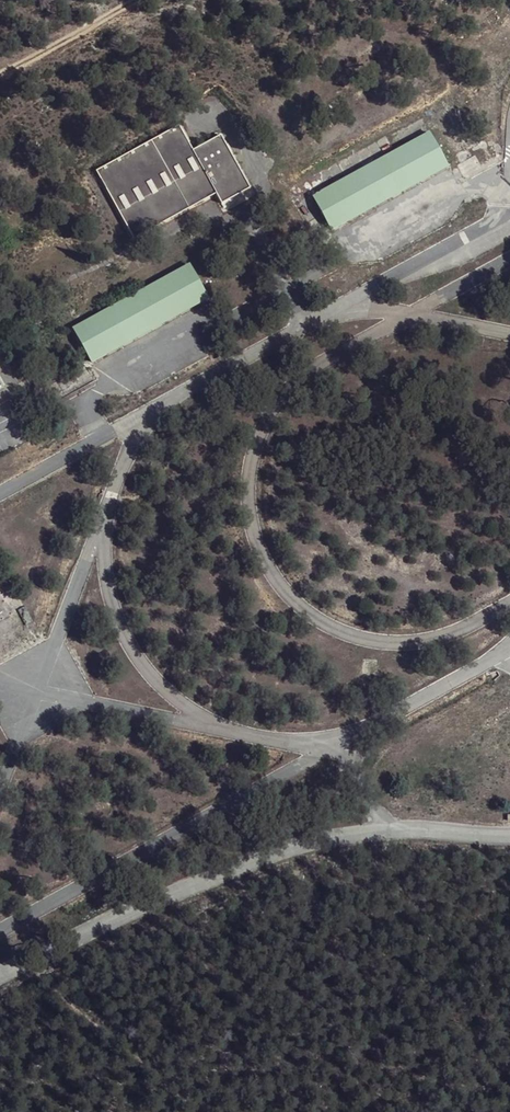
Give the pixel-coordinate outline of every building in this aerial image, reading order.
[(251,188),(221,134),(192,150),(178,125),(98,168),(135,237),(215,193),(221,204),(251,188)] [(450,167),(429,130),(311,195),(332,232),(450,167)] [(209,300),(190,263),(72,326),(92,363),(209,300)]
